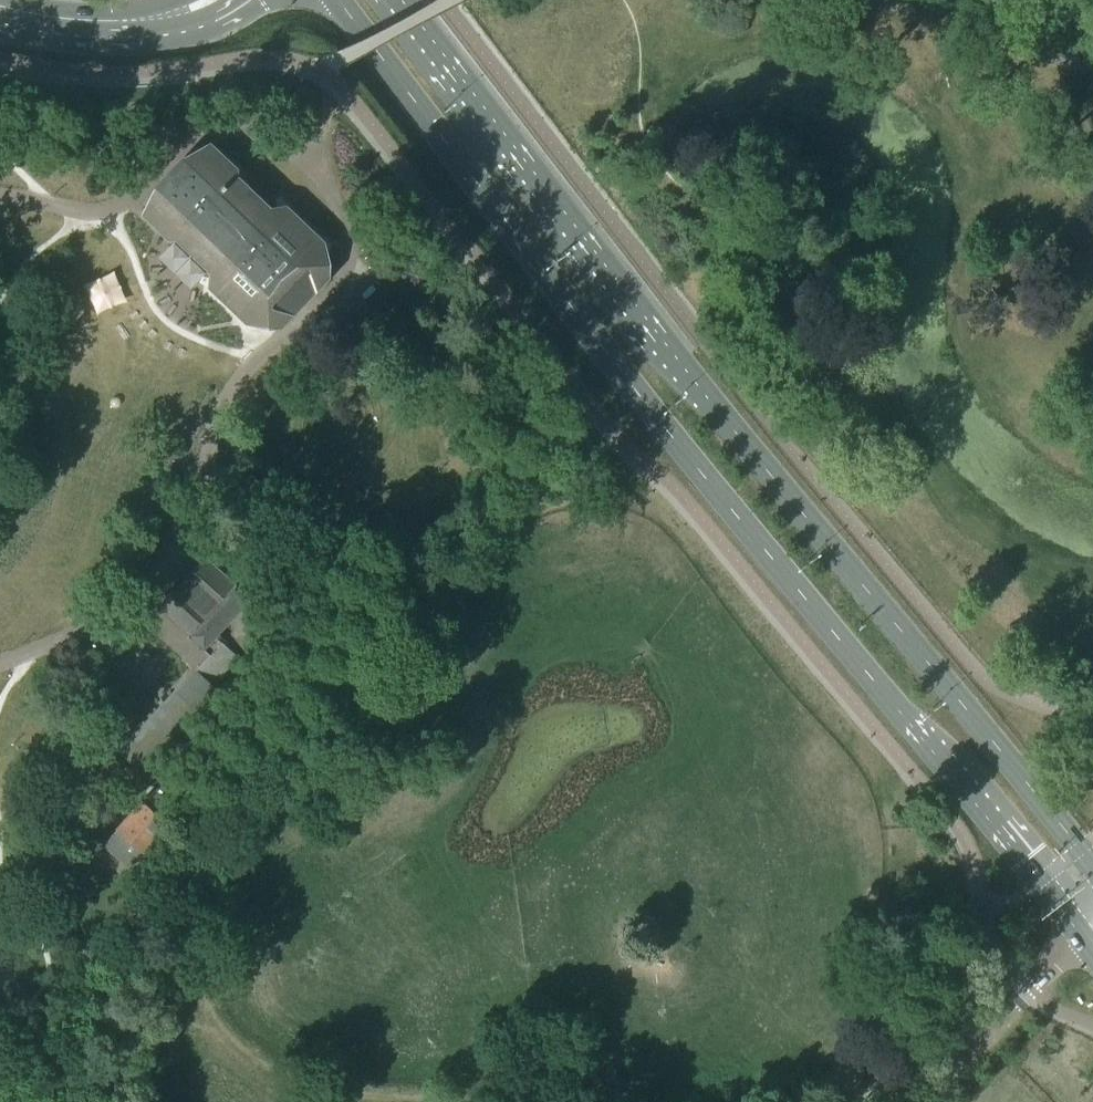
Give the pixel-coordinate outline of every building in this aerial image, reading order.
[(271,217),(238,186),(241,182),(236,177),(237,169),(212,146),(197,154),(199,157),(155,202),(153,201),(145,216),(170,239),(178,238),(183,243),(186,240),(219,271),(212,279),(210,287),(247,322),(260,322),(263,320),(268,324),(274,324),(287,311),(287,306),(308,283),(314,283),(327,270),(326,264),(321,259),(324,256),(323,242),(286,207),(278,210),(271,217)] [(248,595),(208,559),(208,558),(206,556),(171,595),(160,608),(159,607),(145,622),(148,625),(196,669),(195,670),(153,716),(119,752),(152,782),(228,700),(202,676),(204,674),(198,669),(222,642),(216,636),(251,597),(249,594),(248,595)] [(103,795),(129,766),(74,717),(48,747),(103,795)] [(130,867),(146,856),(145,851),(149,847),(159,835),(169,824),(143,801),(104,845),(130,867)] [(156,853),(167,841),(159,835),(149,847),(156,853)] [(86,836),(76,848),(83,854),(93,842),(86,836)]
